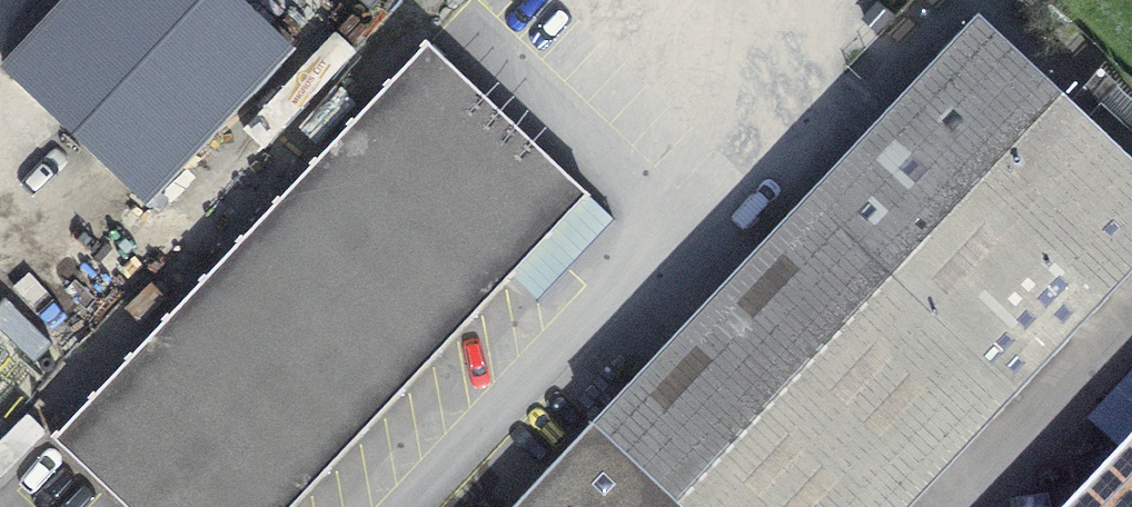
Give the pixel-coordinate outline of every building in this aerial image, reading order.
[(290,55),(232,0),(68,0),(5,67),(150,203),(290,55)] [(979,17),(891,109),(951,166),(1101,307),(1131,275),(1131,161),(1089,120),(1071,103),(979,17)] [(124,506),(297,506),(514,279),(590,198),(426,43),(52,439),(124,506)] [(1089,120),(1120,87),(1102,71),(1071,103),(1089,120)] [(891,109),(806,199),(866,256),(951,166),(891,109)] [(866,256),(1016,397),(1101,307),(951,166),(866,256)] [(514,279),(538,302),(615,221),(590,198),(514,279)] [(974,360),(1015,398),(1016,397),(866,256),(806,199),(592,425),(663,492),(649,506),(866,506),(850,491),(974,360)] [(866,506),(912,506),(1015,398),(974,360),(850,491),(866,506)] [(592,425),(514,506),(649,506),(663,492),(592,425)] [(1065,506),(1131,506),(1131,437),(1065,506)]
